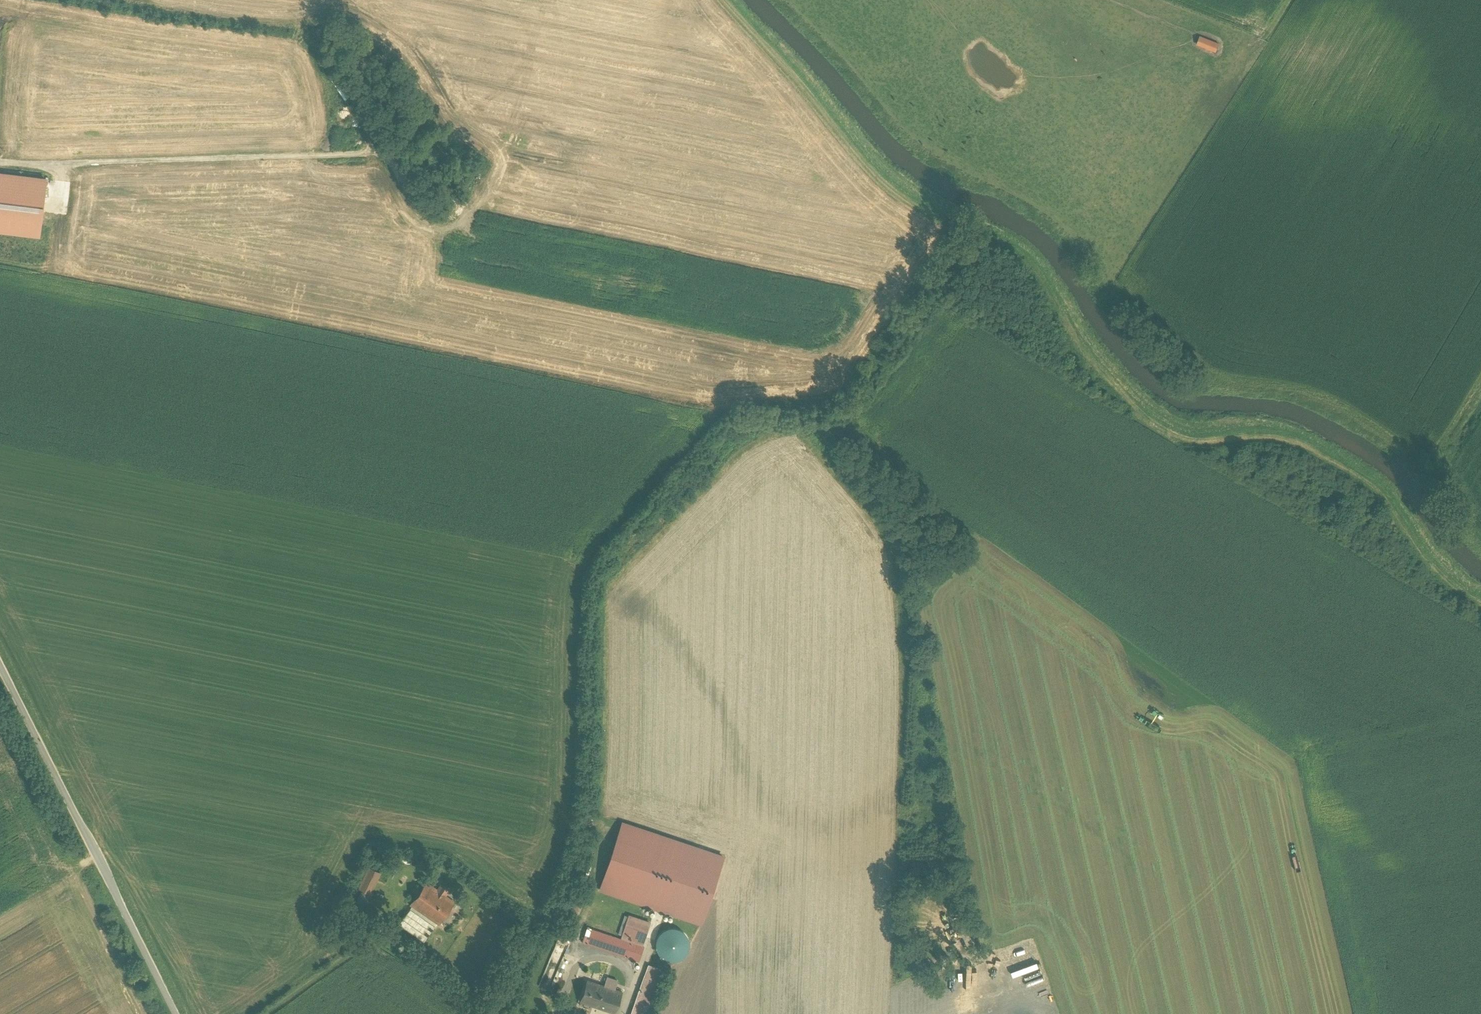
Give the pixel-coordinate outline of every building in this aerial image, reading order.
[(0,172),(0,233),(39,238),(45,178),(0,172)] [(692,845),(626,824),(604,890),(670,912),(692,845)] [(439,923),(452,901),(424,884),(411,906),(439,923)] [(582,942),(642,960),(653,923),(631,916),(624,938),(587,926),(582,942)] [(652,968),(637,1013),(655,1013),(668,974),(652,968)] [(623,992),(582,981),(576,1003),(617,1013),(618,1013),(623,992)]
